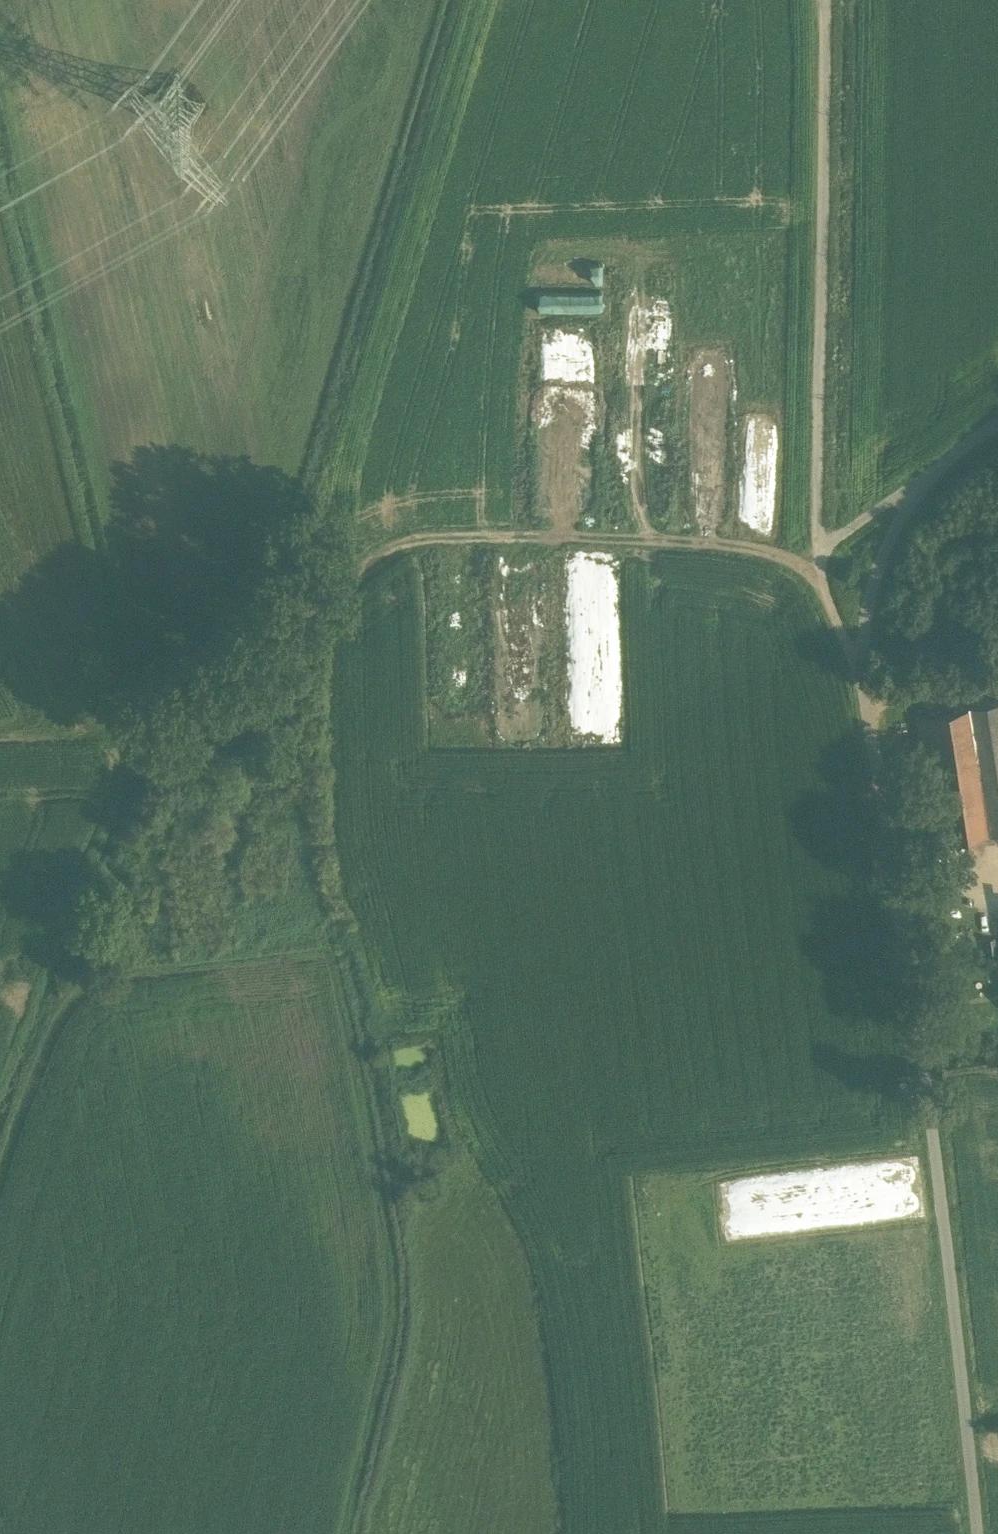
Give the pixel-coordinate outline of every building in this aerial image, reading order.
[(915,715),(935,842),(997,832),(997,703),(915,715)]
